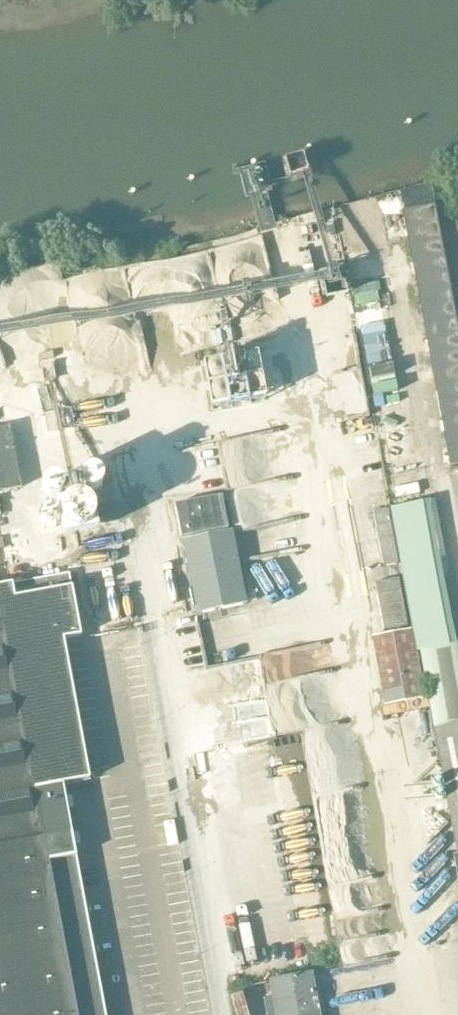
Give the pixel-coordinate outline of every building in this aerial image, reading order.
[(434,206),(403,212),(450,465),(457,464),(457,333),(434,206)] [(21,488),(9,428),(0,429),(0,492),(21,488)] [(393,497),(394,505),(417,500),(415,492),(393,497)] [(174,506),(181,539),(227,529),(221,496),(174,506)] [(389,509),(402,579),(412,630),(416,651),(419,650),(457,854),(453,855),(457,882),(457,643),(455,644),(448,645),(435,573),(422,503),(389,509)] [(383,567),(398,564),(388,510),(373,512),(383,567)] [(246,605),(231,530),(181,541),(188,573),(188,572),(198,614),(246,605)] [(0,588),(0,1014),(105,1014),(102,998),(62,785),(90,780),(63,642),(82,639),(70,575),(1,588),(0,588)] [(375,583),(384,630),(408,625),(398,579),(375,583)] [(412,630),(372,637),(384,705),(424,698),(416,651),(412,630)] [(315,792),(322,848),(369,842),(362,786),(315,792)] [(330,874),(339,936),(378,931),(377,922),(361,924),(360,918),(374,916),(372,901),(357,903),(354,881),(371,879),(368,861),(350,864),(351,871),(330,874)] [(271,981),(277,1014),(319,1014),(311,973),(271,981)]
